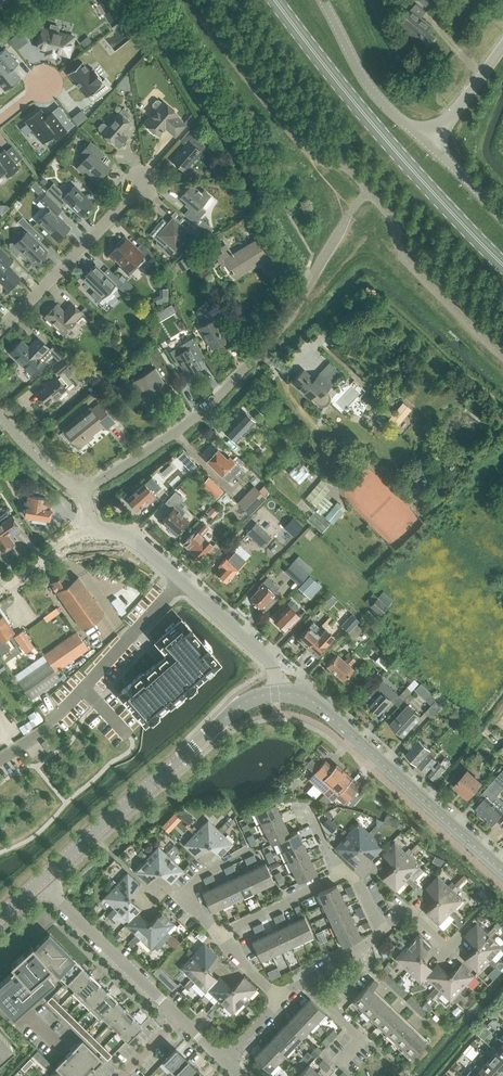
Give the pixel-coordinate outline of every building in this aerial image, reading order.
[(416,2),(398,24),(405,29),(401,34),(401,35),(402,35),(408,41),(412,36),(425,47),(435,36),(427,29),(431,25),(421,16),(426,11),(416,2)] [(42,28),(37,47),(47,50),(47,51),(46,54),(54,56),(55,53),(56,52),(69,56),(74,37),(57,32),(59,26),(51,24),(49,30),(42,28)] [(89,36),(81,42),(86,47),(93,42),(89,36)] [(5,90),(4,90),(4,91),(21,78),(20,77),(20,78),(12,68),(19,63),(18,62),(18,63),(6,48),(7,47),(6,47),(0,52),(0,84),(5,90)] [(82,61),(68,73),(87,96),(88,95),(93,102),(112,87),(105,78),(103,80),(93,68),(90,71),(82,61)] [(127,74),(118,85),(131,89),(129,75),(127,74)] [(165,128),(175,136),(185,124),(176,116),(178,113),(163,101),(162,102),(159,100),(156,100),(153,103),(153,106),(156,109),(144,123),(159,135),(165,128)] [(122,133),(131,123),(126,118),(130,114),(123,108),(119,113),(119,112),(107,126),(104,123),(102,123),(99,126),(99,128),(102,131),(101,133),(114,143),(115,142),(119,146),(126,137),(122,133)] [(67,130),(52,112),(48,116),(47,116),(41,109),(25,121),(43,142),(52,135),(55,139),(67,130)] [(192,115),(186,121),(190,125),(195,118),(192,115)] [(178,165),(184,170),(205,146),(197,132),(195,134),(190,129),(181,140),(185,144),(173,158),(179,163),(178,165)] [(87,168),(99,178),(109,166),(97,156),(101,151),(90,142),(80,153),(86,157),(77,167),(83,172),(87,168)] [(3,172),(7,176),(19,167),(15,163),(22,158),(12,146),(6,151),(4,149),(3,149),(0,152),(0,174),(3,172)] [(54,183),(46,190),(63,206),(67,201),(80,214),(86,209),(88,210),(89,209),(88,208),(96,200),(88,192),(85,195),(75,185),(65,194),(54,183)] [(207,210),(202,206),(211,195),(204,190),(202,193),(192,184),(182,197),(192,205),(185,214),(196,223),(207,210)] [(49,209),(37,221),(57,240),(70,227),(56,214),(61,209),(46,193),(40,200),(49,209)] [(34,264),(47,250),(27,231),(32,226),(22,216),(17,221),(27,231),(15,243),(14,242),(9,242),(9,243),(9,248),(16,255),(20,251),(34,264)] [(166,246),(165,247),(172,253),(190,233),(192,234),(197,229),(184,218),(179,222),(173,217),(168,222),(163,218),(149,234),(154,238),(155,237),(158,239),(158,241),(158,244),(159,245),(161,246),(163,246),(165,245),(166,246)] [(203,220),(198,226),(208,235),(213,229),(203,220)] [(221,230),(213,235),(215,239),(223,235),(221,230)] [(200,231),(194,238),(200,243),(206,237),(200,231)] [(272,245),(265,234),(260,237),(267,248),(272,245)] [(227,261),(236,275),(267,256),(257,239),(233,254),(227,244),(221,247),(224,252),(218,256),(223,264),(227,261)] [(143,257),(146,260),(152,254),(142,244),(136,250),(126,240),(119,247),(118,246),(111,253),(122,264),(121,265),(129,274),(138,265),(136,264),(143,257)] [(9,289),(14,284),(13,282),(19,277),(7,265),(12,260),(0,248),(0,281),(9,289)] [(187,256),(178,261),(182,266),(190,261),(187,256)] [(133,285),(126,279),(123,282),(113,272),(109,277),(96,264),(83,278),(96,291),(92,294),(99,301),(116,284),(119,287),(125,293),(133,285)] [(168,288),(160,288),(160,295),(154,297),(157,305),(168,300),(168,288)] [(210,321),(200,327),(212,348),(228,338),(221,327),(227,323),(212,300),(201,307),(210,321)] [(64,311),(57,304),(46,317),(64,334),(76,322),(74,321),(82,313),(87,318),(92,312),(85,306),(81,311),(72,303),(64,311)] [(48,350),(47,348),(48,347),(38,337),(29,347),(22,340),(10,352),(28,370),(34,375),(45,363),(44,361),(52,353),(48,350)] [(201,366),(195,355),(201,351),(193,337),(182,344),(186,350),(177,355),(176,353),(172,355),(178,365),(180,364),(186,375),(201,366)] [(54,344),(48,350),(52,353),(58,360),(65,354),(54,344)] [(149,356),(157,368),(163,365),(155,353),(149,356)] [(66,355),(62,358),(63,360),(53,369),(58,374),(36,392),(47,404),(66,388),(66,387),(73,381),(69,376),(72,373),(67,366),(72,362),(66,355)] [(342,373),(329,362),(313,379),(303,369),(292,382),(309,398),(310,397),(318,404),(322,405),(326,404),(329,401),(330,397),(328,393),(325,390),(330,385),(342,373)] [(134,382),(148,405),(169,393),(154,369),(134,382)] [(264,399),(256,408),(261,413),(264,410),(266,412),(272,406),(264,399)] [(397,426),(412,409),(410,407),(404,403),(403,401),(388,419),(397,426)] [(91,408),(59,434),(66,442),(71,437),(79,447),(88,440),(87,438),(104,424),(106,427),(114,421),(100,403),(92,409),(91,408)] [(225,433),(235,442),(255,421),(245,412),(225,433)] [(209,459),(207,461),(228,481),(241,468),(229,457),(227,458),(218,450),(213,455),(211,454),(208,457),(209,459)] [(183,451),(177,457),(181,461),(187,456),(183,451)] [(300,461),(290,472),(300,482),(310,471),(300,461)] [(328,480),(329,478),(325,475),(306,497),(326,514),(324,516),(332,523),(346,508),(337,501),(334,504),(324,496),(334,485),(328,480)] [(156,496),(154,494),(161,487),(152,477),(145,484),(144,484),(127,500),(137,510),(148,500),(150,502),(156,496)] [(47,504),(48,499),(30,496),(33,484),(19,482),(18,491),(28,493),(25,516),(50,519),(52,508),(51,508),(52,504),(47,504)] [(216,483),(210,490),(217,497),(224,490),(216,483)] [(254,486),(239,502),(250,512),(251,513),(261,503),(266,498),(254,486)] [(173,508),(161,521),(170,529),(169,530),(173,534),(175,533),(176,535),(189,521),(183,515),(186,512),(181,508),(177,504),(183,498),(175,492),(166,502),(173,508)] [(206,511),(213,517),(221,509),(214,502),(206,511)] [(0,551),(0,552),(13,543),(8,536),(20,527),(12,516),(0,524),(0,546),(3,550),(0,551)] [(293,516),(284,526),(294,535),(303,525),(293,516)] [(255,522),(246,532),(262,547),(272,537),(255,522)] [(212,545),(202,536),(209,528),(203,523),(196,530),(184,543),(186,544),(184,546),(188,549),(189,548),(192,551),(199,558),(212,545)] [(216,543),(209,551),(213,554),(220,547),(216,543)] [(228,556),(219,566),(221,568),(219,570),(221,572),(219,574),(227,582),(229,579),(233,582),(237,577),(234,574),(239,568),(240,569),(246,561),(250,555),(239,545),(234,550),(233,549),(227,556),(228,556)] [(295,558),(284,570),(299,584),(310,572),(300,563),(295,558)] [(78,577),(71,581),(65,573),(50,583),(82,628),(103,613),(78,577)] [(306,595),(318,582),(310,575),(298,587),(306,595)] [(257,606),(261,607),(274,593),(279,587),(275,583),(267,577),(258,587),(259,588),(251,597),(254,601),(254,604),(257,606)] [(151,579),(145,585),(149,589),(154,583),(151,579)] [(383,591),(377,597),(373,593),(365,601),(380,614),(393,600),(383,591)] [(332,594),(323,604),(329,609),(337,598),(332,594)] [(117,596),(111,600),(122,614),(127,611),(117,596)] [(279,627),(283,631),(286,630),(287,631),(301,616),(295,611),(299,608),(294,603),(291,607),(289,605),(275,620),(280,624),(279,627)] [(56,607),(43,616),(46,621),(59,612),(56,607)] [(181,618),(171,607),(147,632),(156,641),(157,641),(167,653),(170,657),(195,684),(195,683),(219,662),(209,650),(210,650),(202,641),(201,641),(192,630),(184,621),(181,618)] [(370,626),(377,618),(368,609),(365,612),(363,611),(360,614),(361,616),(360,617),(370,626)] [(353,640),(363,629),(357,623),(359,621),(351,614),(340,625),(349,633),(347,634),(353,640)] [(298,639),(307,648),(325,629),(325,628),(323,630),(322,630),(334,618),(331,615),(319,627),(313,622),(298,639)] [(3,638),(12,632),(2,617),(0,618),(0,655),(10,648),(3,638)] [(329,643),(334,637),(325,629),(307,648),(317,657),(329,643)] [(22,630),(14,636),(25,651),(34,645),(22,630)] [(76,631),(44,654),(56,671),(88,648),(76,631)] [(376,644),(372,649),(377,653),(381,648),(376,644)] [(391,664),(395,659),(385,649),(381,654),(391,664)] [(143,671),(142,672),(171,705),(186,691),(186,692),(195,684),(170,657),(167,653),(144,673),(143,671)] [(354,670),(350,666),(356,660),(351,655),(345,661),(337,655),(327,666),(343,681),(354,670)] [(376,661),(387,670),(391,666),(380,656),(376,661)] [(19,680),(31,698),(60,678),(47,660),(19,680)] [(170,705),(171,705),(142,672),(131,682),(130,681),(121,689),(122,690),(118,693),(145,723),(148,720),(149,721),(158,713),(158,712),(168,703),(170,705)] [(384,681),(367,699),(371,703),(369,704),(380,715),(393,701),(397,696),(399,697),(400,696),(384,681)] [(399,707),(403,702),(418,686),(413,682),(408,687),(400,696),(399,697),(397,696),(393,701),(399,707)] [(426,713),(431,718),(441,708),(435,702),(426,713)] [(391,725),(404,736),(421,717),(409,705),(391,725)] [(19,727),(23,733),(45,719),(38,708),(28,715),(31,719),(19,727)] [(420,740),(407,754),(417,764),(429,752),(434,757),(438,753),(433,748),(432,749),(430,750),(420,740)] [(316,750),(311,756),(321,764),(325,759),(316,750)] [(418,764),(417,764),(436,781),(451,764),(445,758),(441,763),(434,757),(429,752),(417,764),(418,764)] [(312,759),(306,765),(311,770),(317,764),(312,759)] [(317,785),(324,792),(344,770),(337,763),(333,767),(325,760),(312,774),(320,781),(317,785)] [(502,767),(502,764),(499,761),(491,769),(492,769),(491,770),(492,771),(491,772),(495,776),(502,767)] [(475,809),(492,824),(502,812),(502,802),(495,795),(502,786),(502,769),(476,800),(480,804),(475,809)] [(324,792),(316,802),(326,804),(331,798),(332,800),(336,796),(344,803),(358,788),(349,780),(352,777),(344,770),(324,792)] [(454,786),(468,798),(481,783),(468,771),(454,786)] [(261,823),(280,814),(275,803),(256,812),(261,823)] [(184,811),(179,816),(188,825),(193,820),(184,811)] [(174,813),(162,826),(168,832),(181,818),(174,813)] [(261,823),(266,833),(285,824),(280,814),(261,823)] [(328,817),(323,823),(332,832),(337,826),(329,818),(328,817)] [(394,818),(391,824),(397,827),(400,821),(394,818)] [(196,832),(208,844),(221,831),(222,833),(226,829),(222,826),(219,829),(208,819),(198,830),(196,832)] [(347,835),(360,847),(372,834),(373,836),(377,832),(373,828),(370,832),(359,822),(348,832),(347,835)] [(290,835),(290,834),(285,824),(266,833),(271,844),(273,843),(279,840),(290,835)] [(208,844),(196,832),(198,830),(194,826),(190,830),(194,834),(184,844),(196,856),(208,844)] [(360,847),(347,835),(348,832),(345,829),(341,833),(345,836),(335,847),(347,859),(360,847)] [(233,843),(222,833),(221,831),(208,844),(221,856),(222,855),(233,843)] [(279,840),(273,843),(277,853),(283,850),(302,841),(297,831),(290,834),(290,835),(279,840)] [(384,846),(373,836),(372,834),(360,847),(372,859),(384,846)] [(288,861),(307,852),(302,841),(283,850),(288,861)] [(382,854),(395,866),(408,853),(410,855),(413,851),(409,847),(405,851),(395,841),(382,854)] [(146,859),(159,871),(171,858),(173,860),(176,856),(172,852),(169,856),(158,845),(148,856),(146,859)] [(288,861),(293,871),(312,862),(307,852),(288,861)] [(159,871),(146,859),(148,856),(144,853),(140,857),(144,860),(134,870),(147,883),(159,871)] [(408,853),(395,866),(408,878),(406,880),(410,884),(414,880),(413,880),(423,870),(419,866),(420,865),(410,855),(408,853)] [(435,856),(433,861),(441,865),(443,860),(435,856)] [(171,883),(184,870),(173,860),(171,858),(159,871),(171,883)] [(298,882),(317,873),(312,862),(293,871),(298,882)] [(265,863),(255,868),(263,887),(274,882),(265,863)] [(406,880),(408,878),(395,866),(383,879),(396,891),(406,880)] [(253,892),(263,887),(255,868),(244,873),(253,892)] [(128,897),(140,884),(127,872),(117,883),(113,879),(110,883),(114,886),(115,885),(128,897)] [(244,873),(234,878),(243,896),(253,892),(244,873)] [(450,887),(452,889),(456,885),(458,887),(467,877),(464,873),(454,883),(452,881),(448,885),(438,875),(426,888),(438,900),(450,887)] [(232,901),(243,896),(234,878),(223,883),(232,901)] [(223,883),(213,887),(222,906),(232,901),(223,883)] [(114,915),(117,911),(116,910),(128,897),(115,885),(114,886),(103,897),(114,908),(110,912),(114,915)] [(318,894),(323,904),(341,896),(336,885),(318,894)] [(202,892),(211,911),(222,906),(213,887),(202,892)] [(463,899),(452,889),(450,887),(438,900),(451,912),(449,914),(453,918),(457,914),(453,910),(463,899)] [(323,904),(328,915),(346,906),(341,896),(323,904)] [(138,911),(138,912),(141,909),(128,897),(116,910),(117,911),(128,921),(128,922),(138,911)] [(439,924),(449,914),(451,912),(438,900),(426,912),(439,924)] [(351,916),(346,906),(328,915),(333,925),(351,916)] [(150,923),(138,912),(138,911),(128,922),(128,921),(125,924),(136,934),(132,938),(136,942),(139,938),(138,936),(150,923)] [(162,911),(150,923),(163,936),(160,938),(164,942),(168,938),(171,934),(167,931),(175,923),(162,911)] [(305,916),(304,917),(294,921),(303,940),(313,935),(305,916)] [(333,925),(337,936),(356,927),(351,916),(333,925)] [(294,921),(283,926),(292,945),(303,940),(294,921)] [(497,921),(494,924),(495,925),(491,929),(495,933),(499,929),(502,926),(497,921)] [(163,936),(150,923),(138,936),(151,949),(153,946),(156,949),(158,949),(164,942),(160,938),(163,936)] [(465,936),(477,948),(489,935),(491,937),(495,933),(491,929),(488,933),(477,923),(465,936)] [(254,932),(260,930),(257,924),(252,927),(254,932)] [(283,926),(273,931),(282,950),(292,945),(283,926)] [(343,946),(361,937),(356,927),(337,936),(343,946)] [(323,928),(316,932),(321,942),(328,939),(323,928)] [(273,931),(263,936),(271,955),(282,950),(273,931)] [(45,971),(51,965),(67,981),(82,966),(49,933),(11,964),(15,969),(0,982),(0,1000),(13,1015),(53,980),(45,971)] [(420,933),(409,943),(407,946),(420,957),(432,945),(420,933)] [(477,948),(490,959),(491,958),(495,961),(494,963),(502,971),(502,963),(501,962),(498,962),(496,960),(502,954),(502,951),(500,949),(502,947),(491,937),(489,935),(477,948)] [(261,960),(271,955),(263,936),(252,941),(261,960)] [(420,957),(407,946),(409,943),(406,940),(402,944),(406,947),(395,958),(408,970),(420,957)] [(217,955),(204,942),(194,953),(191,949),(187,954),(190,957),(192,955),(205,967),(217,955)] [(491,958),(490,959),(477,948),(465,960),(478,972),(488,961),(492,965),(493,964),(502,972),(502,971),(494,963),(495,961),(491,958)] [(191,978),(187,982),(191,986),(195,982),(193,980),(205,967),(192,955),(190,957),(180,968),(191,978)] [(421,982),(426,977),(426,976),(433,969),(420,957),(408,970),(421,982)] [(475,975),(462,963),(450,976),(463,988),(461,989),(465,993),(469,989),(465,986),(475,975)] [(426,976),(426,977),(436,987),(438,988),(450,976),(438,964),(433,969),(426,976)] [(268,970),(272,978),(282,973),(278,965),(268,970)] [(67,981),(76,989),(72,993),(73,993),(91,974),(90,973),(90,974),(82,966),(67,981)] [(386,966),(382,970),(387,975),(388,974),(391,970),(386,966)] [(195,982),(205,992),(207,990),(207,989),(218,979),(217,978),(205,967),(193,980),(195,982)] [(81,1001),(99,983),(99,982),(91,974),(73,993),(81,1001)] [(403,997),(408,993),(388,974),(387,975),(384,978),(403,997)] [(218,1000),(214,1003),(218,1007),(221,1003),(220,1001),(232,988),(219,976),(217,978),(218,979),(207,989),(207,990),(218,1000)] [(244,976),(232,988),(245,1001),(243,1003),(247,1006),(250,1002),(247,999),(257,988),(244,976)] [(436,987),(433,990),(436,994),(440,990),(451,1000),(461,989),(463,988),(450,976),(438,988),(436,987)] [(374,979),(368,986),(372,990),(378,983),(374,979)] [(173,980),(167,986),(172,991),(176,987),(178,985),(173,980)] [(90,1009),(108,991),(107,990),(107,991),(99,983),(81,1001),(90,1009)] [(59,990),(67,996),(71,990),(63,984),(59,990)] [(412,1056),(426,1041),(372,990),(368,986),(353,1000),(412,1056)] [(243,1003),(245,1001),(232,988),(220,1001),(221,1003),(232,1014),(243,1003)] [(116,999),(108,991),(90,1009),(98,1017),(101,1014),(116,1000),(116,999)] [(432,1007),(426,1001),(422,1006),(411,995),(407,1000),(424,1017),(428,1012),(428,1011),(432,1007)] [(52,996),(47,1001),(48,1001),(56,1009),(60,1004),(52,996)] [(325,1012),(310,998),(302,1006),(317,1021),(325,1012)] [(124,1007),(116,1000),(101,1014),(110,1023),(110,1022),(125,1007),(124,1007)] [(210,1015),(214,1011),(218,1007),(214,1003),(210,1007),(212,1009),(208,1013),(210,1015)] [(60,1004),(56,1009),(64,1018),(69,1013),(60,1004)] [(302,1006),(294,1015),(309,1029),(317,1021),(302,1006)] [(118,1030),(118,1031),(133,1016),(125,1007),(110,1022),(118,1030)] [(73,1026),(77,1021),(69,1013),(64,1018),(73,1026)] [(301,1037),(309,1029),(294,1015),(286,1023),(301,1037)] [(141,1025),(133,1016),(118,1031),(127,1039),(141,1025)] [(77,1021),(73,1026),(81,1034),(86,1030),(77,1021)] [(286,1023),(278,1031),(293,1045),(301,1037),(286,1023)] [(333,1029),(329,1032),(334,1037),(338,1033),(333,1029)] [(86,1030),(81,1034),(90,1043),(95,1038),(86,1030)] [(0,1031),(0,1054),(2,1052),(4,1055),(8,1052),(9,1052),(15,1048),(0,1031)] [(285,1054),(293,1045),(278,1031),(270,1040),(285,1054)] [(326,1046),(330,1042),(334,1037),(329,1032),(321,1041),(326,1046)] [(103,1046),(95,1038),(90,1043),(99,1051),(103,1046)] [(83,1075),(93,1066),(94,1067),(102,1059),(82,1039),(56,1066),(67,1075),(83,1075)] [(277,1062),(285,1054),(270,1040),(262,1048),(277,1062)] [(470,1043),(463,1051),(470,1057),(477,1049),(475,1047),(470,1043)] [(103,1046),(99,1051),(107,1060),(112,1055),(103,1046)] [(317,1046),(313,1049),(318,1054),(322,1050),(317,1046)] [(176,1048),(164,1060),(176,1071),(188,1060),(176,1048)] [(262,1048),(254,1057),(269,1071),(272,1074),(281,1065),(278,1063),(277,1062),(262,1048)] [(314,1058),(317,1055),(318,1054),(313,1049),(310,1053),(307,1051),(303,1055),(308,1059),(312,1055),(314,1058)] [(490,1060),(502,1072),(502,1057),(497,1051),(490,1060)] [(293,1057),(291,1059),(300,1068),(308,1059),(303,1055),(298,1061),(293,1057)] [(30,1057),(26,1062),(29,1066),(34,1061),(30,1057)] [(296,1072),(300,1068),(291,1059),(290,1060),(295,1063),(290,1068),(296,1072)] [(318,1064),(322,1068),(326,1063),(322,1059),(318,1064)] [(181,1075),(195,1075),(200,1071),(188,1060),(176,1071),(181,1075)] [(490,1060),(482,1068),(490,1075),(502,1075),(502,1072),(490,1060)] [(322,1068),(326,1071),(330,1067),(326,1063),(322,1068)] [(318,1072),(309,1064),(297,1075),(314,1075),(318,1072)] [(466,1075),(490,1075),(482,1068),(477,1064),(466,1075)]
